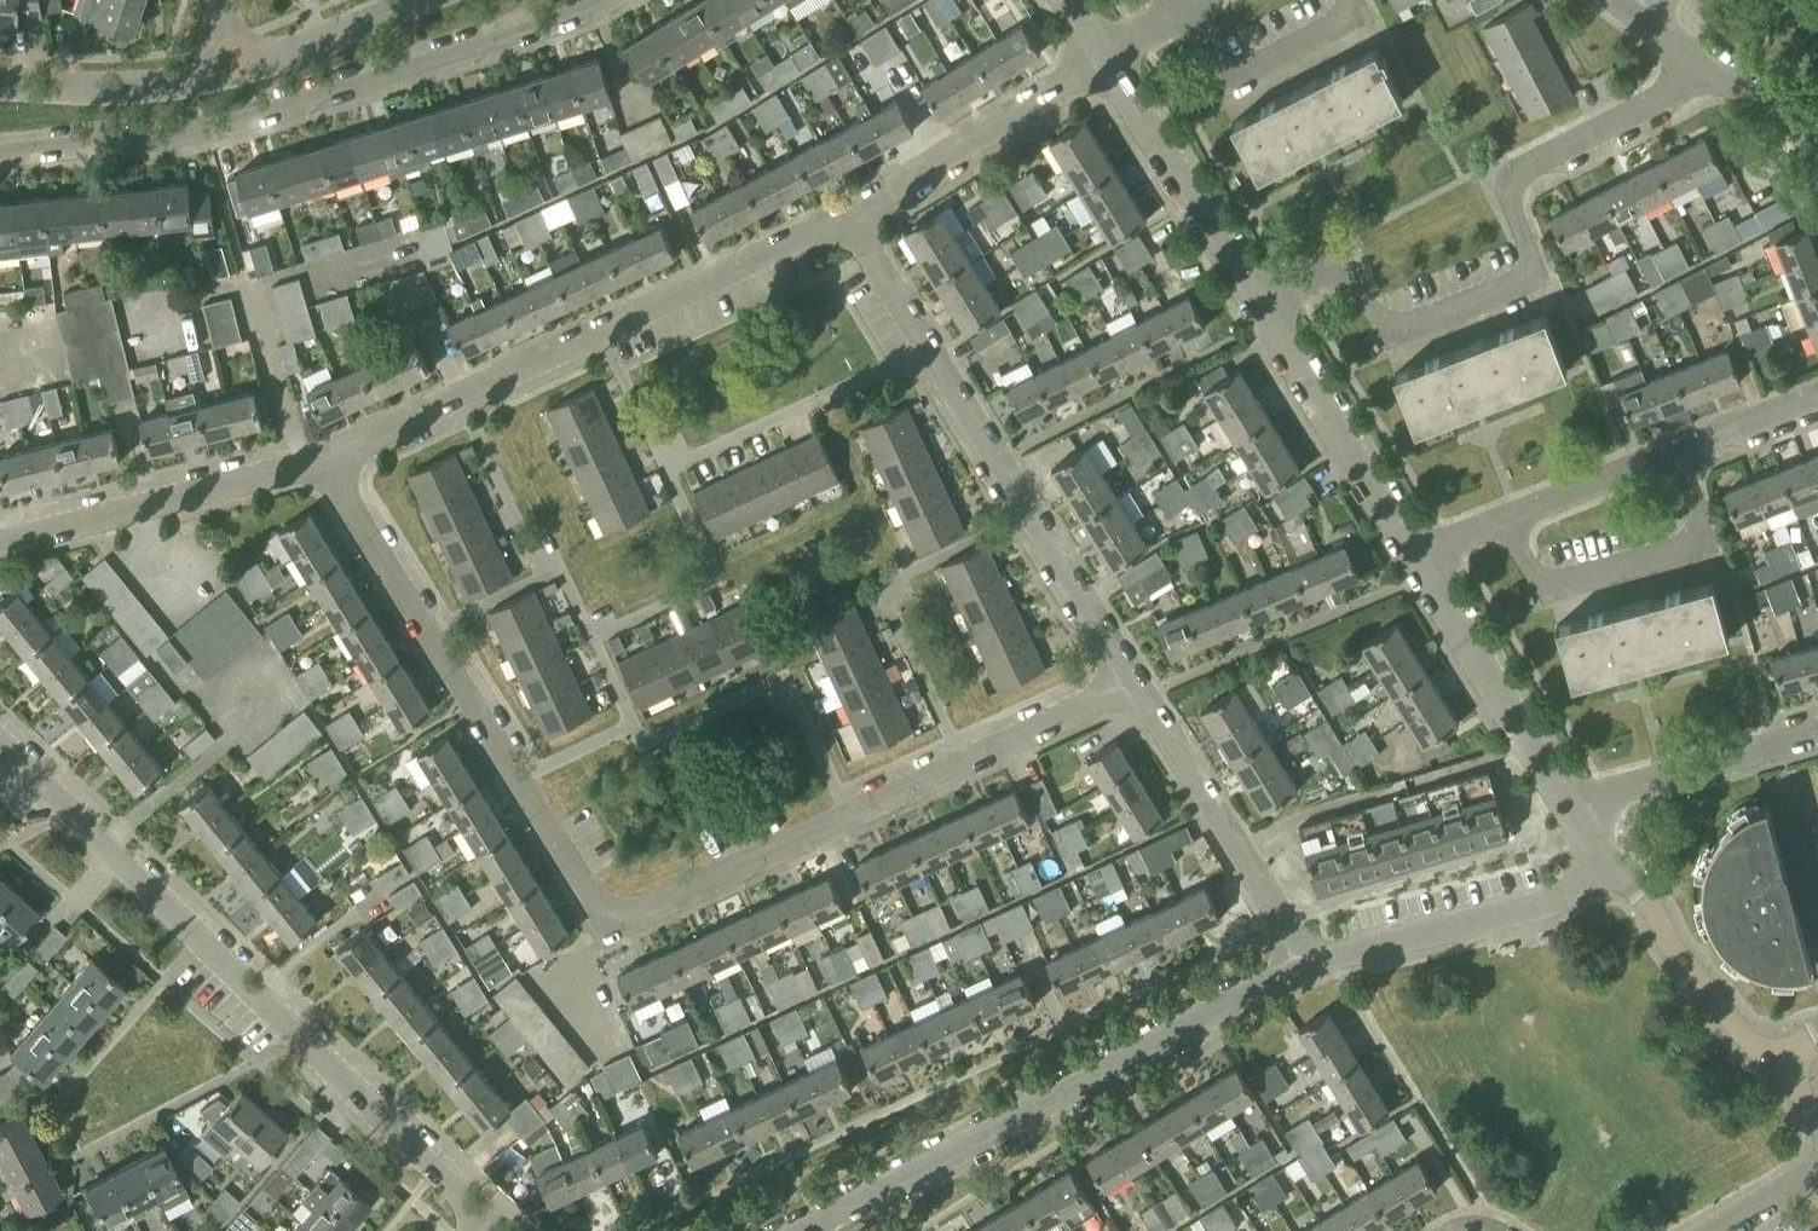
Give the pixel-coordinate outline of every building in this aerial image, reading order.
[(18,25),(19,10),(42,11),(40,0),(0,0),(0,23),(18,25)] [(48,11),(62,9),(60,0),(47,0),(48,11)] [(82,14),(135,32),(146,0),(86,0),(82,14)] [(701,1),(722,36),(747,20),(735,0),(703,0),(701,1)] [(747,20),(780,0),(735,0),(747,20)] [(905,0),(881,0),(890,14),(907,4),(905,0)] [(938,0),(926,0),(923,2),(937,26),(949,18),(938,0)] [(949,18),(961,11),(955,0),(938,0),(949,18)] [(1397,10),(1417,0),(1392,0),(1397,10)] [(1475,12),(1498,0),(1468,0),(1475,12)] [(722,36),(701,1),(676,16),(698,51),(722,36)] [(1500,59),(1542,37),(1532,18),(1538,15),(1531,3),(1484,28),(1500,59)] [(857,34),(881,19),(872,4),(848,19),(857,34)] [(676,16),(652,31),(673,66),(698,51),(676,16)] [(886,24),(873,32),(888,58),(901,50),(886,24)] [(998,41),(1015,69),(1040,54),(1023,25),(998,41)] [(673,66),(652,31),(627,47),(648,82),(673,66)] [(888,58),(873,32),(860,41),(875,66),(888,58)] [(1557,67),(1542,37),(1500,59),(1515,89),(1557,67)] [(998,41),(973,56),(991,84),(1015,69),(998,41)] [(1403,102),(1385,66),(1388,65),(1383,55),(1380,57),(1375,47),(1303,84),(1331,139),(1350,129),(1346,122),(1356,117),(1360,124),(1403,102)] [(791,54),(774,65),(784,79),(801,69),(791,54)] [(815,68),(830,92),(852,78),(838,54),(815,68)] [(991,84),(973,56),(949,71),(966,99),(991,84)] [(599,59),(572,68),(583,106),(611,97),(599,59)] [(940,77),(924,87),(941,115),(966,99),(949,71),(942,61),(933,66),(940,77)] [(784,79),(774,65),(758,75),(767,90),(784,79)] [(1573,97),(1557,67),(1515,89),(1531,119),(1573,97)] [(583,106),(572,68),(544,77),(556,115),(583,106)] [(830,92),(815,68),(801,77),(816,101),(830,92)] [(556,115),(544,77),(516,85),(528,123),(556,115)] [(1331,139),(1303,84),(1231,122),(1259,176),(1279,166),(1275,159),(1285,154),(1289,161),(1331,139)] [(516,85),(489,94),(501,132),(528,123),(516,85)] [(741,85),(725,96),(734,110),(750,100),(741,85)] [(776,93),(764,100),(778,124),(790,116),(776,93)] [(501,132),(489,94),(461,103),(473,141),(477,153),(490,148),(486,137),(501,132)] [(734,110),(725,96),(708,106),(717,120),(734,110)] [(778,124),(764,100),(752,108),(766,132),(778,124)] [(899,100),(872,114),(888,144),(914,130),(899,100)] [(461,103),(434,111),(446,149),(473,141),(461,103)] [(446,149),(434,111),(392,125),(407,173),(422,168),(419,158),(446,149)] [(888,144),(872,114),(846,128),(862,158),(888,144)] [(678,139),(697,131),(690,115),(672,123),(678,139)] [(660,116),(647,122),(659,149),(672,143),(660,116)] [(1066,167),(1100,146),(1085,121),(1051,142),(1066,167)] [(659,149),(647,122),(634,128),(646,155),(659,149)] [(726,124),(714,131),(729,155),(741,147),(726,124)] [(392,125),(351,138),(362,176),(389,167),(392,177),(407,173),(392,125)] [(646,155),(634,128),(620,134),(633,161),(646,155)] [(846,128),(821,142),(837,171),(862,158),(846,128)] [(729,155),(714,131),(702,138),(717,162),(729,155)] [(351,138),(322,147),(333,185),(362,176),(351,138)] [(1706,138),(1680,152),(1695,181),(1721,168),(1706,138)] [(821,142),(795,155),(811,185),(837,171),(821,142)] [(1116,170),(1100,146),(1066,167),(1082,191),(1116,170)] [(333,185),(322,147),(294,155),(306,193),(333,185)] [(679,179),(667,152),(653,159),(665,185),(679,179)] [(1695,181),(1680,152),(1654,165),(1669,195),(1695,181)] [(306,193),(294,155),(267,164),(279,202),(306,193)] [(795,155),(769,169),(785,199),(811,185),(795,155)] [(590,160),(572,168),(579,184),(598,176),(590,160)] [(659,188),(647,161),(633,168),(645,194),(659,188)] [(279,202),(267,164),(238,173),(250,211),(279,202)] [(1669,195),(1654,165),(1628,179),(1643,208),(1669,195)] [(579,184),(572,168),(554,177),(561,192),(579,184)] [(785,199),(769,169),(744,183),(759,212),(785,199)] [(1016,197),(1040,182),(1032,170),(1008,185),(1016,197)] [(1116,170),(1082,191),(1097,216),(1131,195),(1116,170)] [(986,215),(1010,201),(995,176),(977,187),(984,200),(979,203),(986,215)] [(1643,208),(1628,179),(1602,192),(1617,221),(1643,208)] [(1047,195),(1040,182),(1016,197),(1023,209),(1047,195)] [(187,183),(160,186),(164,226),(191,223),(192,233),(213,231),(209,193),(189,195),(187,183)] [(759,212),(744,183),(718,196),(734,226),(759,212)] [(519,192),(526,208),(544,200),(537,184),(519,192)] [(164,226),(160,186),(130,189),(135,229),(164,226)] [(509,186),(498,192),(501,200),(513,194),(509,186)] [(593,186),(580,191),(592,217),(605,211),(593,186)] [(130,189),(101,192),(105,232),(135,229),(130,189)] [(592,217),(580,191),(568,197),(579,223),(592,217)] [(105,232),(101,192),(73,196),(77,235),(105,232)] [(526,208),(519,192),(501,200),(508,216),(526,208)] [(1617,221),(1602,192),(1577,205),(1592,235),(1617,221)] [(1131,195),(1097,216),(1112,241),(1146,220),(1131,195)] [(15,202),(1,203),(1,196),(0,196),(0,258),(21,255),(15,202)] [(73,196),(43,199),(48,239),(49,252),(49,254),(63,253),(61,237),(77,235),(73,196)] [(734,226),(718,196),(691,210),(707,240),(734,226)] [(48,239),(43,199),(15,202),(21,255),(49,252),(48,239)] [(1017,213),(1010,201),(986,215),(993,227),(1017,213)] [(1592,235),(1577,205),(1550,219),(1565,248),(1592,235)] [(484,207),(468,215),(475,232),(492,224),(484,207)] [(527,215),(539,241),(552,235),(541,210),(527,215)] [(921,257),(955,236),(940,211),(906,231),(921,257)] [(475,232),(468,215),(452,222),(457,239),(475,232)] [(539,241),(527,215),(514,221),(526,247),(539,241)] [(1728,215),(1716,221),(1728,246),(1741,239),(1728,215)] [(374,221),(379,238),(397,232),(391,216),(374,221)] [(420,241),(448,232),(444,218),(415,227),(420,241)] [(379,238),(374,221),(356,226),(361,243),(379,238)] [(1728,246),(1716,221),(1703,227),(1716,252),(1728,246)] [(661,225),(634,238),(648,269),(675,256),(661,225)] [(1057,225),(1033,239),(1041,251),(1064,237),(1057,225)] [(1664,247),(1677,273),(1690,266),(1676,241),(1675,242),(1668,228),(1657,234),(1664,247)] [(1817,258),(1807,230),(1775,243),(1786,270),(1817,258)] [(320,238),(325,255),(344,249),(339,232),(320,238)] [(448,232),(420,241),(424,255),(452,246),(448,232)] [(488,233),(475,239),(486,265),(500,259),(488,233)] [(1126,241),(1141,264),(1153,257),(1138,234),(1126,241)] [(970,260),(955,236),(921,257),(936,281),(970,260)] [(1072,249),(1064,237),(1041,251),(1048,263),(1072,249)] [(325,255),(320,238),(301,244),(306,260),(325,255)] [(634,238),(607,250),(622,281),(648,269),(634,238)] [(1041,251),(1033,239),(1010,254),(1017,266),(1041,251)] [(1141,264),(1126,241),(1114,248),(1129,272),(1141,264)] [(258,277),(275,272),(266,244),(250,249),(258,277)] [(452,246),(424,255),(428,269),(457,260),(452,246)] [(206,252),(214,280),(230,275),(222,247),(206,252)] [(1677,273),(1664,247),(1651,254),(1664,279),(1677,273)] [(607,250),(581,263),(595,293),(622,281),(607,250)] [(1048,263),(1041,251),(1017,266),(1024,278),(1048,263)] [(1728,256),(1709,265),(1712,272),(1731,266),(1728,256)] [(1786,270),(1797,297),(1817,289),(1817,258),(1786,270)] [(970,260),(936,281),(951,306),(985,285),(970,260)] [(581,263),(555,275),(569,306),(595,293),(581,263)] [(1089,264),(1077,272),(1091,295),(1103,288),(1089,264)] [(1705,267),(1667,286),(1680,311),(1715,293),(1712,284),(1705,267)] [(1592,301),(1632,280),(1625,268),(1585,288),(1592,301)] [(139,272),(141,289),(160,287),(159,270),(139,272)] [(408,275),(421,304),(436,296),(424,270),(408,275)] [(1735,275),(1712,284),(1715,293),(1717,297),(1742,288),(1755,281),(1751,270),(1735,275)] [(141,289),(139,272),(119,274),(121,291),(141,289)] [(1091,295),(1077,272),(1065,279),(1079,303),(1091,295)] [(421,304),(408,275),(394,279),(382,283),(394,310),(407,304),(409,309),(421,304)] [(555,275),(528,288),(543,318),(569,306),(555,275)] [(276,302),(304,293),(300,279),(271,287),(276,302)] [(1638,292),(1632,280),(1592,301),(1598,314),(1638,292)] [(102,284),(83,289),(87,305),(106,300),(102,284)] [(1001,310),(985,285),(951,306),(967,331),(1001,310)] [(44,286),(24,288),(25,304),(45,302),(44,286)] [(1680,311),(1667,286),(1655,292),(1667,317),(1680,311)] [(543,318),(528,288),(502,300),(516,331),(543,318)] [(1023,296),(1038,319),(1050,312),(1036,288),(1023,296)] [(1139,301),(1132,288),(1124,293),(1130,306),(1139,301)] [(1749,301),(1742,288),(1717,297),(1723,311),(1749,301)] [(87,305),(83,289),(64,294),(68,310),(84,306),(87,305)] [(1797,297),(1807,324),(1817,320),(1817,289),(1797,297)] [(308,307),(304,293),(276,302),(280,315),(308,307)] [(355,320),(348,293),(334,297),(342,324),(355,320)] [(1038,319),(1023,296),(1011,303),(1026,327),(1038,319)] [(342,324),(334,297),(321,301),(328,328),(342,324)] [(1190,297),(1164,310),(1179,340),(1205,326),(1190,297)] [(207,320),(235,313),(232,298),(203,305),(207,320)] [(113,299),(106,300),(87,305),(84,306),(88,320),(116,313),(113,299)] [(502,300),(476,312),(490,343),(516,331),(502,300)] [(1628,305),(1616,311),(1628,337),(1641,330),(1628,305)] [(84,306),(68,310),(56,313),(60,327),(88,320),(84,306)] [(308,307),(280,315),(284,329),(313,320),(308,307)] [(1164,310),(1138,323),(1153,353),(1179,340),(1164,310)] [(1628,337),(1616,311),(1603,318),(1616,343),(1628,337)] [(490,343),(476,312),(449,325),(463,356),(490,343)] [(120,327),(116,313),(88,320),(91,334),(120,327)] [(235,313),(207,320),(210,334),(238,327),(235,313)] [(1567,371),(1545,315),(1500,333),(1502,338),(1491,342),(1490,337),(1470,345),(1492,400),(1567,371)] [(1003,317),(970,338),(977,350),(1011,329),(1003,317)] [(91,334),(88,320),(60,327),(63,341),(91,334)] [(313,320),(284,329),(288,343),(294,342),(317,335),(313,320)] [(1807,324),(1817,351),(1817,320),(1807,324)] [(1153,353),(1138,323),(1112,336),(1127,366),(1153,353)] [(1745,348),(1771,337),(1766,324),(1740,334),(1745,348)] [(1772,325),(1767,327),(1771,337),(1781,333),(1779,327),(1772,325)] [(123,341),(120,327),(91,334),(95,348),(123,341)] [(238,327),(210,334),(214,348),(242,341),(238,327)] [(1011,329),(977,350),(984,360),(1017,339),(1011,329)] [(95,348),(91,334),(63,341),(67,355),(95,348)] [(1127,366),(1112,336),(1086,350),(1101,380),(1127,366)] [(1771,337),(1745,348),(1750,361),(1776,350),(1771,337)] [(123,341),(95,348),(98,362),(127,354),(123,341)] [(386,354),(401,384),(428,372),(413,341),(386,354)] [(294,342),(288,343),(280,346),(288,374),(302,369),(294,342)] [(1416,430),(1492,400),(1470,345),(1426,362),(1428,367),(1417,371),(1415,366),(1394,374),(1416,430)] [(98,362),(95,348),(67,355),(70,369),(98,362)] [(198,350),(184,354),(191,381),(205,377),(198,350)] [(1086,350),(1060,363),(1075,393),(1101,380),(1086,350)] [(1728,351),(1700,362),(1713,393),(1741,382),(1728,351)] [(130,369),(127,354),(98,362),(102,376),(114,373),(128,370),(130,369)] [(191,381),(184,354),(171,357),(177,384),(191,381)] [(401,384),(386,354),(360,366),(374,397),(401,384)] [(98,362),(70,369),(74,383),(100,377),(102,376),(98,362)] [(1713,393),(1700,362),(1673,372),(1685,404),(1713,393)] [(1060,363),(1034,376),(1049,406),(1075,393),(1060,363)] [(1229,376),(1221,364),(1196,380),(1204,392),(1205,391),(1229,376)] [(374,397),(360,366),(334,378),(348,409),(374,397)] [(1658,414),(1646,383),(1640,369),(1612,380),(1630,425),(1658,414)] [(128,370),(114,373),(121,401),(135,397),(128,370)] [(1221,416),(1255,395),(1239,370),(1229,376),(1205,391),(1221,416)] [(1673,372),(1646,383),(1658,414),(1685,404),(1673,372)] [(114,373),(102,376),(100,377),(106,404),(121,401),(114,373)] [(1049,406),(1034,376),(1008,390),(1023,419),(1049,406)] [(348,409),(334,378),(307,391),(321,422),(348,409)] [(57,388),(43,391),(49,417),(63,413),(57,388)] [(562,441),(607,420),(593,388),(547,409),(562,441)] [(255,392),(226,399),(234,432),(263,424),(255,392)] [(15,398),(21,424),(35,420),(29,395),(15,398)] [(1255,395),(1221,416),(1236,441),(1270,420),(1255,395)] [(21,424),(15,398),(2,402),(7,428),(21,424)] [(234,432),(226,399),(197,406),(206,439),(234,432)] [(197,406),(169,414),(177,446),(206,439),(197,406)] [(876,459),(922,438),(907,407),(862,428),(876,459)] [(177,446),(169,414),(140,421),(148,454),(177,446)] [(607,420),(562,441),(576,472),(622,451),(607,420)] [(1270,420),(1236,441),(1252,465),(1285,445),(1270,420)] [(1167,448),(1191,434),(1183,422),(1160,436),(1167,448)] [(84,436),(92,468),(121,461),(113,428),(84,436)] [(1130,455),(1154,440),(1146,428),(1122,443),(1130,455)] [(645,439),(640,431),(627,437),(631,446),(645,439)] [(1198,446),(1191,434),(1167,448),(1174,461),(1198,446)] [(787,450),(808,495),(839,480),(819,435),(787,450)] [(84,436),(55,443),(64,475),(92,468),(84,436)] [(936,469),(922,438),(876,459),(891,490),(936,469)] [(1154,440),(1130,455),(1137,467),(1161,452),(1154,440)] [(64,475),(55,443),(27,450),(36,483),(64,475)] [(464,459),(476,453),(472,445),(460,451),(464,459)] [(1301,470),(1285,445),(1252,465),(1267,491),(1301,470)] [(1068,494),(1102,473),(1086,448),(1052,469),(1068,494)] [(27,450),(0,458),(0,462),(7,490),(36,483),(27,450)] [(787,450),(757,464),(778,509),(808,495),(787,450)] [(622,451),(576,472),(590,503),(636,482),(622,451)] [(424,506),(469,485),(455,453),(410,474),(424,506)] [(724,453),(717,456),(723,468),(730,465),(724,453)] [(1176,469),(1183,479),(1206,465),(1199,455),(1176,469)] [(1806,462),(1817,491),(1817,457),(1806,462)] [(1806,462),(1779,473),(1792,503),(1817,493),(1817,491),(1806,462)] [(778,509),(757,464),(726,479),(747,523),(778,509)] [(699,481),(693,467),(686,471),(692,484),(699,481)] [(951,499),(936,469),(891,490),(905,521),(951,499)] [(1102,473),(1068,494),(1083,519),(1117,498),(1102,473)] [(1792,503),(1779,473),(1752,483),(1764,514),(1792,503)] [(1207,475),(1184,489),(1191,502),(1215,487),(1207,475)] [(1305,475),(1285,487),(1299,511),(1311,503),(1305,493),(1313,488),(1305,475)] [(1161,504),(1184,489),(1177,477),(1153,492),(1161,504)] [(747,523),(726,479),(695,493),(715,538),(747,523)] [(651,513),(636,482),(590,503),(605,534),(651,513)] [(1764,514),(1752,483),(1724,494),(1737,525),(1764,514)] [(484,515),(469,485),(424,506),(439,536),(484,515)] [(1222,499),(1215,487),(1191,502),(1198,514),(1222,499)] [(1299,511),(1285,487),(1273,495),(1287,518),(1299,511)] [(1184,489),(1161,504),(1168,516),(1191,502),(1184,489)] [(1133,523),(1117,498),(1083,519),(1098,544),(1133,523)] [(951,499),(905,521),(920,552),(965,531),(951,499)] [(1232,512),(1246,535),(1258,528),(1244,504),(1232,512)] [(1246,535),(1232,512),(1220,519),(1234,543),(1246,535)] [(296,556),(324,539),(309,514),(280,531),(296,556)] [(484,515),(439,536),(453,567),(498,546),(484,515)] [(1148,548),(1133,523),(1098,544),(1114,569),(1148,548)] [(1197,530),(1184,536),(1195,561),(1208,556),(1197,530)] [(1195,561),(1184,536),(1171,541),(1181,567),(1195,561)] [(339,563),(324,539),(296,556),(311,581),(339,563)] [(1777,545),(1787,571),(1801,566),(1791,540),(1777,545)] [(956,597),(1002,575),(987,544),(941,566),(956,597)] [(1787,571),(1777,545),(1764,551),(1768,563),(1754,568),(1760,582),(1787,571)] [(513,577),(498,546),(453,567),(468,598),(513,577)] [(1347,546),(1319,558),(1332,588),(1359,576),(1347,546)] [(1165,564),(1157,551),(1118,576),(1136,605),(1151,596),(1140,579),(1165,564)] [(92,588),(115,570),(106,558),(83,577),(92,588)] [(1319,558),(1292,569),(1305,599),(1332,588),(1319,558)] [(241,588),(265,573),(270,571),(263,559),(258,561),(234,576),(241,588)] [(339,563),(311,581),(327,605),(355,588),(339,563)] [(76,580),(66,568),(45,586),(54,597),(76,580)] [(1292,569),(1266,580),(1278,611),(1305,599),(1292,569)] [(115,570),(92,588),(101,600),(124,581),(115,570)] [(265,573),(241,588),(249,601),(273,585),(265,573)] [(1016,606),(1002,575),(956,597),(970,628),(1016,606)] [(1791,577),(1778,583),(1788,608),(1801,603),(1791,577)] [(1266,580),(1239,592),(1252,622),(1278,611),(1266,580)] [(133,592),(124,581),(101,600),(111,611),(133,592)] [(555,582),(544,587),(547,595),(559,590),(555,582)] [(1635,603),(1651,662),(1729,641),(1713,582),(1635,603)] [(1788,608),(1778,583),(1756,591),(1760,601),(1768,597),(1775,614),(1788,608)] [(76,593),(70,585),(54,597),(61,605),(76,593)] [(355,588),(327,605),(342,630),(370,612),(355,588)] [(35,613),(16,590),(0,603),(0,623),(9,634),(35,613)] [(226,590),(214,600),(233,622),(244,613),(226,590)] [(503,644),(549,622),(534,591),(489,612),(503,644)] [(133,592),(111,611),(120,622),(143,603),(133,592)] [(1239,592),(1212,603),(1225,633),(1252,622),(1239,592)] [(710,593),(699,598),(705,612),(716,607),(710,593)] [(1740,602),(1747,619),(1763,613),(1756,596),(1740,602)] [(214,600),(203,609),(221,631),(233,622),(214,600)] [(143,603),(120,622),(129,633),(152,615),(143,603)] [(1225,633),(1212,603),(1185,615),(1198,645),(1225,633)] [(1651,662),(1635,603),(1556,625),(1572,684),(1651,662)] [(712,620),(733,664),(764,649),(743,605),(712,620)] [(1016,606),(970,628),(984,658),(1030,637),(1016,606)] [(824,659),(869,638),(855,607),(810,628),(824,659)] [(221,631),(203,609),(192,618),(210,640),(221,631)] [(272,639),(296,623),(288,611),(264,626),(272,639)] [(385,637),(370,612),(342,630),(357,655),(385,637)] [(558,618),(562,626),(574,620),(570,612),(558,618)] [(35,613),(9,634),(27,656),(53,635),(35,613)] [(244,613),(233,622),(251,645),(263,635),(244,613)] [(161,626),(152,615),(129,633),(138,644),(161,626)] [(1198,645),(1185,615),(1158,626),(1171,657),(1198,645)] [(210,640),(192,618),(181,627),(199,649),(210,640)] [(712,620),(681,634),(702,679),(733,664),(712,620)] [(233,622),(221,631),(240,654),(251,645),(233,622)] [(563,653),(549,622),(503,644),(518,674),(563,653)] [(296,623),(272,639),(279,650),(303,635),(296,623)] [(655,637),(648,623),(638,627),(645,641),(655,637)] [(1378,670),(1411,649),(1395,624),(1362,645),(1378,670)] [(169,636),(161,626),(138,644),(148,656),(158,648),(158,647),(169,638),(170,637),(169,636)] [(170,637),(169,638),(187,659),(199,649),(181,627),(169,636),(170,637)] [(882,640),(894,635),(890,627),(878,632),(882,640)] [(221,631),(210,640),(229,663),(240,654),(221,631)] [(681,634),(651,648),(672,693),(702,679),(681,634)] [(53,635),(27,656),(45,679),(71,657),(53,635)] [(109,663),(130,646),(121,635),(100,652),(109,663)] [(615,655),(626,650),(619,636),(609,641),(615,655)] [(400,662),(385,637),(357,655),(372,679),(400,662)] [(1045,668),(1030,637),(984,658),(999,690),(1045,668)] [(187,659),(169,638),(158,647),(158,648),(177,670),(189,661),(187,659)] [(869,638),(824,659),(838,690),(883,669),(869,638)] [(210,640),(199,649),(217,672),(229,663),(210,640)] [(1335,655),(1344,670),(1364,657),(1356,643),(1335,655)] [(139,657),(130,646),(109,663),(117,675),(139,657)] [(1799,651),(1808,684),(1817,681),(1817,646),(1799,651)] [(672,693),(651,648),(619,663),(640,708),(672,693)] [(217,672),(199,649),(187,659),(189,661),(206,682),(217,672)] [(1427,674),(1411,649),(1378,670),(1393,695),(1427,674)] [(1808,684),(1799,651),(1770,660),(1780,692),(1808,684)] [(563,653),(518,674),(532,705),(578,684),(563,653)] [(71,657),(45,679),(64,701),(90,680),(71,657)] [(302,687),(326,673),(319,661),(295,675),(302,687)] [(416,686),(400,662),(372,679),(388,704),(416,686)] [(898,699),(883,669),(838,690),(852,720),(898,699)] [(1280,696),(1304,681),(1296,669),(1272,684),(1280,696)] [(326,673),(302,687),(310,699),(333,685),(326,673)] [(343,687),(352,701),(375,688),(366,674),(343,687)] [(1442,699),(1427,674),(1393,695),(1408,720),(1442,699)] [(1325,702),(1348,687),(1341,675),(1317,690),(1325,702)] [(90,680),(64,701),(82,723),(108,702),(90,680)] [(137,697),(145,708),(167,691),(158,680),(137,697)] [(904,684),(908,692),(918,687),(915,680),(904,684)] [(1317,702),(1304,681),(1280,696),(1287,708),(1297,702),(1302,711),(1317,702)] [(578,684),(532,705),(547,736),(592,715),(578,684)] [(431,712),(416,686),(388,704),(403,729),(431,712)] [(1356,699),(1348,687),(1325,702),(1332,714),(1356,699)] [(917,689),(909,693),(913,701),(922,697),(917,689)] [(1217,735),(1251,715),(1235,689),(1202,710),(1217,735)] [(145,708),(154,719),(175,701),(167,691),(145,708)] [(912,731),(898,699),(852,720),(867,752),(912,731)] [(1458,724),(1442,699),(1408,720),(1424,745),(1418,749),(1426,761),(1450,746),(1442,734),(1458,724)] [(108,702),(82,723),(100,746),(126,725),(108,702)] [(334,737),(357,722),(349,710),(326,724),(334,737)] [(292,720),(310,743),(322,733),(304,711),(292,720)] [(176,714),(152,730),(159,741),(184,725),(176,714)] [(1251,715),(1217,735),(1233,760),(1267,739),(1251,715)] [(1311,746),(1334,731),(1326,719),(1303,734),(1311,746)] [(292,720),(281,729),(299,752),(310,743),(292,720)] [(364,734),(357,722),(334,737),(341,749),(364,734)] [(126,725),(100,746),(119,768),(145,747),(126,725)] [(206,728),(200,733),(183,746),(193,758),(216,740),(206,728)] [(281,729),(270,738),(288,761),(299,752),(281,729)] [(1349,756),(1372,742),(1365,730),(1342,744),(1349,756)] [(1342,744),(1334,731),(1311,746),(1319,758),(1328,752),(1344,776),(1357,768),(1349,756),(1342,744)] [(1308,746),(1300,732),(1286,740),(1294,754),(1308,746)] [(434,779),(462,762),(446,736),(418,754),(434,779)] [(270,738),(258,747),(277,770),(288,761),(270,738)] [(1282,764),(1267,739),(1233,760),(1248,785),(1282,764)] [(1380,754),(1372,742),(1349,756),(1357,768),(1380,754)] [(1104,786),(1132,768),(1116,743),(1088,760),(1104,786)] [(163,770),(145,747),(119,768),(137,791),(163,770)] [(277,770),(258,747),(247,757),(265,779),(277,770)] [(315,774),(339,759),(332,747),(307,762),(315,774)] [(339,759),(315,774),(322,786),(346,771),(339,759)] [(477,786),(462,762),(434,779),(449,804),(477,786)] [(1298,789),(1282,764),(1248,785),(1264,811),(1298,789)] [(1132,768),(1104,786),(1119,811),(1147,793),(1132,768)] [(1488,771),(1457,780),(1476,846),(1508,836),(1495,794),(1488,771)] [(1028,785),(1044,819),(1058,812),(1043,779),(1028,785)] [(1457,780),(1425,790),(1444,855),(1476,846),(1457,780)] [(201,829),(226,809),(207,785),(182,806),(201,829)] [(380,812),(404,797),(396,785),(372,799),(380,812)] [(477,786),(449,804),(465,829),(493,811),(477,786)] [(1425,790),(1394,799),(1413,865),(1444,855),(1425,790)] [(989,804),(1002,833),(1029,821),(1016,792),(989,804)] [(344,821),(368,806),(359,793),(336,807),(344,821)] [(1163,818),(1147,793),(1119,811),(1135,836),(1163,818)] [(404,797),(380,812),(387,824),(411,809),(404,797)] [(1394,799),(1362,809),(1381,874),(1413,865),(1394,799)] [(1002,833),(989,804),(962,816),(976,846),(1002,833)] [(1784,870),(1767,805),(1757,809),(1747,813),(1738,818),(1730,825),(1723,832),(1717,841),(1712,850),(1708,859),(1705,869),(1703,880),(1703,888),(1704,897),(1705,906),(1707,915),(1711,923),(1715,931),(1722,940),(1729,948),(1737,956),(1747,962),(1757,966),(1767,970),(1778,972),(1789,972),(1800,971),(1811,969),(1794,904),(1796,904),(1786,869),(1784,870)] [(368,806),(344,821),(353,835),(376,820),(368,806)] [(244,831),(226,809),(201,829),(219,852),(244,831)] [(1362,809),(1330,818),(1350,884),(1381,874),(1362,809)] [(493,811),(465,829),(480,853),(508,836),(493,811)] [(535,840),(544,834),(531,815),(522,822),(535,840)] [(962,816),(936,829),(950,858),(976,846),(962,816)] [(1350,884),(1330,818),(1299,828),(1306,850),(1305,851),(1318,893),(1350,884)] [(1056,844),(1082,832),(1076,819),(1050,831),(1056,844)] [(1152,843),(1163,868),(1177,861),(1171,850),(1193,840),(1187,826),(1152,843)] [(950,858),(936,829),(910,841),(923,870),(950,858)] [(244,831),(219,852),(237,874),(262,854),(244,831)] [(1088,845),(1082,832),(1056,844),(1062,857),(1088,845)] [(410,861),(435,847),(427,834),(403,849),(410,861)] [(508,836),(480,853),(495,878),(523,861),(508,836)] [(923,870),(910,841),(883,853),(897,882),(923,870)] [(1163,868),(1152,843),(1139,849),(1150,874),(1163,868)] [(436,849),(435,847),(410,861),(418,874),(448,854),(442,844),(436,849)] [(897,882),(883,853),(856,866),(870,895),(897,882)] [(262,854),(237,874),(255,897),(281,876),(262,854)] [(1017,866),(1029,891),(1042,885),(1030,860),(1017,866)] [(1112,860),(1099,866),(1111,892),(1124,886),(1112,860)] [(385,889),(410,874),(402,861),(377,876),(385,889)] [(523,861),(495,878),(511,903),(539,885),(523,861)] [(1029,891),(1017,866),(1004,872),(1016,897),(1029,891)] [(1111,892),(1099,866),(1086,872),(1098,898),(1111,892)] [(281,876),(255,897),(274,919),(299,899),(281,876)] [(830,878),(803,891),(817,920),(844,907),(830,878)] [(1073,878),(1046,891),(1058,916),(1062,925),(1074,919),(1071,911),(1071,910),(1070,908),(1081,903),(1076,892),(1079,891),(1073,878)] [(397,908),(422,892),(414,880),(389,895),(397,908)] [(13,892),(0,881),(0,907),(13,892)] [(901,898),(917,902),(921,886),(905,882),(901,898)] [(442,911),(465,896),(457,883),(434,898),(442,911)] [(965,890),(977,916),(990,910),(978,884),(965,890)] [(554,910),(539,885),(511,903),(526,927),(554,910)] [(1178,900),(1193,931),(1220,918),(1205,888),(1178,900)] [(977,916),(965,890),(952,896),(964,922),(977,916)] [(803,891),(777,903),(790,932),(817,920),(803,891)] [(1058,916),(1046,891),(1033,897),(1045,922),(1058,916)] [(0,907),(0,936),(8,944),(36,912),(13,892),(0,907)] [(465,896),(442,911),(449,922),(472,907),(465,896)] [(318,922),(299,899),(274,919),(292,943),(318,922)] [(1178,900),(1152,913),(1166,943),(1193,931),(1178,900)] [(1022,902),(1007,909),(1020,934),(1034,928),(1022,902)] [(777,903),(750,915),(764,944),(790,932),(777,903)] [(925,909),(912,915),(924,940),(937,934),(925,909)] [(1020,934),(1007,909),(992,916),(1004,942),(1020,934)] [(554,910),(526,927),(542,953),(570,935),(554,910)] [(1152,913),(1126,925),(1140,955),(1166,943),(1152,913)] [(750,915),(724,928),(738,957),(764,944),(750,915)] [(924,940),(912,915),(899,921),(904,932),(889,940),(895,954),(911,946),(911,947),(924,940)] [(981,921),(968,928),(979,953),(992,947),(981,921)] [(1126,925),(1099,937),(1114,968),(1140,955),(1126,925)] [(427,953),(451,938),(443,926),(419,941),(427,953)] [(54,927),(34,950),(46,960),(66,938),(54,927)] [(738,957),(724,928),(698,940),(711,969),(738,957)] [(979,953),(968,928),(955,934),(966,959),(979,953)] [(357,973),(383,952),(364,929),(338,950),(357,973)] [(872,929),(856,937),(869,966),(884,959),(872,929)] [(472,959),(496,945),(488,933),(464,947),(472,959)] [(1114,968),(1099,937),(1073,950),(1087,980),(1114,968)] [(458,950),(451,938),(427,953),(434,965),(458,950)] [(711,969),(698,940),(671,952),(685,981),(711,969)] [(496,945),(472,959),(479,972),(503,957),(496,945)] [(928,946),(915,952),(927,978),(940,971),(928,946)] [(832,952),(844,978),(857,972),(845,947),(832,952)] [(1087,980),(1073,950),(1046,962),(1060,993),(1087,980)] [(401,974),(383,952),(357,973),(375,995),(401,974)] [(685,981),(671,952),(645,964),(659,994),(685,981)] [(844,978),(832,952),(819,958),(831,984),(844,978)] [(927,978),(915,952),(902,958),(914,984),(927,978)] [(513,972),(503,957),(479,972),(490,988),(513,972)] [(13,972),(24,983),(37,969),(25,958),(13,972)] [(91,960),(70,983),(102,1011),(123,988),(91,960)] [(659,994),(645,964),(618,977),(632,1006),(659,994)] [(136,966),(130,974),(138,981),(144,973),(136,966)] [(779,977),(791,1002),(804,996),(792,971),(779,977)] [(863,977),(874,1002),(887,996),(875,971),(863,977)] [(24,983),(13,972),(0,986),(12,997),(24,983)] [(419,997),(401,974),(375,995),(393,1018),(419,997)] [(994,986),(1009,1017),(1036,1004),(1021,974),(994,986)] [(458,1003),(481,988),(474,976),(450,991),(458,1003)] [(502,1007),(525,989),(516,977),(493,995),(502,1007)] [(791,1002),(779,977),(766,983),(778,1008),(791,1002)] [(874,1002),(863,977),(850,983),(861,1008),(874,1002)] [(70,983),(50,1006),(82,1034),(102,1011),(70,983)] [(994,986),(968,999),(982,1029),(1009,1017),(994,986)] [(489,1000),(481,988),(458,1003),(465,1015),(489,1000)] [(502,1007),(510,1017),(512,1018),(534,1000),(525,989),(502,1007)] [(760,1009),(753,993),(745,996),(753,1012),(760,1009)] [(727,1002),(738,1027),(751,1021),(740,996),(727,1002)] [(419,997),(393,1018),(412,1040),(438,1020),(419,997)] [(968,999),(942,1011),(956,1042),(982,1029),(968,999)] [(543,1011),(534,1000),(512,1018),(520,1028),(521,1029),(543,1011)] [(738,1027),(727,1002),(714,1007),(726,1033),(738,1027)] [(82,1034),(50,1006),(30,1028),(62,1057),(82,1034)] [(784,1013),(795,1039),(808,1033),(796,1007),(784,1013)] [(553,1022),(543,1011),(521,1029),(529,1039),(530,1041),(553,1022)] [(956,1042),(942,1011),(916,1023),(930,1054),(956,1042)] [(795,1039),(784,1013),(771,1019),(782,1045),(795,1039)] [(1313,1056),(1342,1038),(1326,1013),(1298,1030),(1313,1056)] [(520,1028),(512,1018),(510,1017),(489,1034),(498,1046),(520,1028)] [(438,1020),(412,1040),(430,1063),(456,1042),(438,1020)] [(687,1020),(674,1026),(686,1051),(699,1045),(687,1020)] [(562,1034),(553,1022),(530,1041),(539,1052),(562,1034)] [(916,1023),(889,1036),(904,1066),(930,1054),(916,1023)] [(686,1051),(674,1026),(662,1032),(664,1036),(646,1045),(655,1065),(673,1057),(686,1051)] [(17,1058),(8,1069),(22,1097),(39,1077),(42,1080),(62,1057),(30,1028),(10,1052),(17,1058)] [(520,1028),(498,1046),(507,1057),(529,1039),(521,1029),(520,1028)] [(744,1032),(731,1038),(743,1063),(756,1057),(744,1032)] [(571,1045),(562,1034),(539,1052),(548,1063),(571,1045)] [(904,1066),(889,1036),(862,1048),(877,1079),(904,1066)] [(743,1063),(731,1038),(718,1044),(730,1069),(743,1063)] [(1342,1038),(1313,1056),(1305,1061),(1310,1071),(1319,1065),(1329,1081),(1357,1063),(1342,1038)] [(456,1042),(430,1063),(448,1085),(474,1065),(456,1042)] [(571,1045),(548,1063),(558,1074),(580,1056),(571,1045)] [(616,1060),(628,1087),(642,1080),(630,1053),(616,1060)] [(589,1068),(580,1056),(558,1074),(567,1086),(589,1068)] [(678,1062),(689,1088),(703,1082),(691,1057),(678,1062)] [(628,1087),(616,1060),(603,1066),(615,1093),(628,1087)] [(838,1060),(811,1072),(825,1102),(852,1090),(838,1060)] [(1258,1088),(1282,1074),(1275,1061),(1251,1076),(1258,1088)] [(689,1088),(678,1062),(665,1068),(677,1094),(689,1088)] [(1373,1088),(1357,1063),(1329,1081),(1344,1106),(1373,1088)] [(492,1087),(474,1065),(448,1085),(466,1108),(492,1087)] [(0,1074),(0,1083),(10,1103),(22,1097),(8,1069),(0,1074)] [(1236,1069),(1211,1084),(1228,1112),(1254,1096),(1236,1069)] [(811,1072),(785,1085),(799,1115),(825,1102),(811,1072)] [(1290,1087),(1282,1074),(1258,1088),(1266,1101),(1290,1087)] [(0,1083),(0,1108),(10,1103),(0,1083)] [(1228,1112),(1211,1084),(1186,1100),(1204,1128),(1228,1112)] [(799,1115),(785,1085),(758,1097),(772,1127),(799,1115)] [(511,1110),(492,1087),(466,1108),(485,1131),(504,1116),(513,1127),(535,1109),(526,1098),(511,1110)] [(1389,1113),(1373,1088),(1344,1106),(1360,1131),(1389,1113)] [(235,1143),(263,1111),(240,1090),(212,1122),(235,1143)] [(571,1091),(560,1099),(578,1121),(589,1112),(571,1091)] [(772,1127),(758,1097),(732,1109),(746,1139),(772,1127)] [(212,1122),(226,1106),(218,1098),(199,1111),(212,1122)] [(578,1121),(560,1099),(549,1108),(567,1130),(578,1121)] [(1204,1128),(1186,1100),(1162,1115),(1179,1143),(1204,1128)] [(545,1120),(535,1109),(513,1127),(522,1139),(545,1120)] [(732,1109),(706,1122),(720,1152),(746,1139),(732,1109)] [(263,1111),(235,1143),(258,1163),(286,1131),(263,1111)] [(1320,1132),(1341,1120),(1335,1111),(1315,1123),(1320,1132)] [(33,1140),(19,1114),(0,1124),(0,1157),(33,1140)] [(1179,1143),(1162,1115),(1137,1130),(1154,1158),(1179,1143)] [(1294,1147),(1317,1132),(1309,1119),(1285,1133),(1294,1147)] [(1367,1135),(1374,1147),(1375,1147),(1380,1157),(1406,1141),(1392,1119),(1367,1135)] [(720,1152),(706,1122),(679,1134),(693,1164),(720,1152)] [(644,1125),(617,1138),(630,1167),(657,1154),(644,1125)] [(1154,1158),(1137,1130),(1112,1146),(1129,1174),(1154,1158)] [(1322,1141),(1317,1132),(1294,1147),(1299,1156),(1309,1150),(1322,1141)] [(1374,1147),(1367,1135),(1346,1148),(1353,1160),(1374,1147)] [(1250,1145),(1264,1169),(1288,1154),(1284,1148),(1273,1155),(1262,1137),(1250,1145)] [(617,1138),(590,1150),(604,1179),(630,1167),(617,1138)] [(0,1157),(0,1163),(11,1184),(47,1165),(33,1140),(0,1157)] [(1323,1143),(1322,1141),(1309,1150),(1323,1174),(1335,1167),(1321,1144),(1323,1143)] [(293,1176),(313,1154),(300,1143),(280,1165),(293,1176)] [(1264,1169),(1250,1145),(1238,1152),(1252,1176),(1264,1169)] [(498,1155),(516,1170),(525,1158),(509,1146),(498,1155)] [(1129,1174),(1112,1146),(1087,1162),(1104,1189),(1129,1174)] [(161,1147),(135,1160),(155,1197),(153,1198),(160,1210),(186,1196),(161,1147)] [(604,1179),(590,1150),(564,1163),(578,1191),(604,1179)] [(1309,1150),(1299,1156),(1296,1157),(1311,1182),(1323,1174),(1309,1150)] [(155,1197),(135,1160),(111,1174),(130,1210),(153,1198),(155,1197)] [(1207,1160),(1196,1167),(1201,1174),(1212,1168),(1207,1160)] [(1419,1162),(1393,1178),(1411,1206),(1436,1190),(1419,1162)] [(578,1191),(564,1163),(537,1175),(551,1204),(578,1191)] [(60,1192),(47,1165),(11,1184),(25,1210),(60,1192)] [(1200,1175),(1215,1199),(1239,1184),(1229,1167),(1217,1175),(1213,1168),(1200,1175)] [(329,1170),(310,1192),(355,1230),(364,1221),(358,1216),(369,1204),(366,1201),(370,1196),(359,1187),(354,1192),(329,1170)] [(261,1186),(274,1198),(288,1183),(275,1171),(261,1186)] [(1070,1172),(1045,1188),(1062,1216),(1070,1228),(1096,1211),(1089,1199),(1088,1200),(1070,1172)] [(1260,1180),(1275,1203),(1287,1196),(1272,1172),(1260,1180)] [(130,1210),(111,1174),(85,1187),(104,1224),(130,1210)] [(1215,1199),(1200,1175),(1188,1183),(1203,1207),(1215,1199)] [(1393,1178),(1369,1193),(1386,1221),(1411,1206),(1393,1178)] [(1275,1203),(1260,1180),(1248,1187),(1263,1211),(1275,1203)] [(274,1198),(261,1186),(248,1201),(261,1213),(274,1198)] [(224,1187),(214,1199),(228,1213),(239,1201),(224,1187)] [(1020,1203),(1037,1230),(1038,1230),(1062,1216),(1045,1188),(1020,1203)] [(310,1192),(304,1199),(308,1208),(310,1210),(301,1221),(312,1230),(355,1230),(310,1192)] [(1344,1209),(1358,1230),(1370,1230),(1386,1221),(1369,1193),(1344,1209)] [(1163,1198),(1151,1206),(1166,1230),(1178,1222),(1163,1198)] [(228,1213),(214,1199),(202,1212),(218,1225),(228,1213)] [(1020,1203),(995,1219),(1003,1230),(1037,1230),(1020,1203)] [(1223,1230),(1230,1230),(1237,1227),(1223,1203),(1211,1210),(1223,1230)] [(1151,1206),(1139,1213),(1149,1230),(1164,1230),(1166,1230),(1151,1206)] [(1319,1224),(1324,1230),(1358,1230),(1344,1209),(1319,1224)] [(1211,1210),(1198,1218),(1207,1230),(1223,1230),(1211,1210)] [(223,1230),(239,1230),(245,1224),(236,1216),(223,1230)] [(995,1219),(976,1230),(1003,1230),(995,1219)] [(292,1230),(312,1230),(301,1221),(292,1230)]
